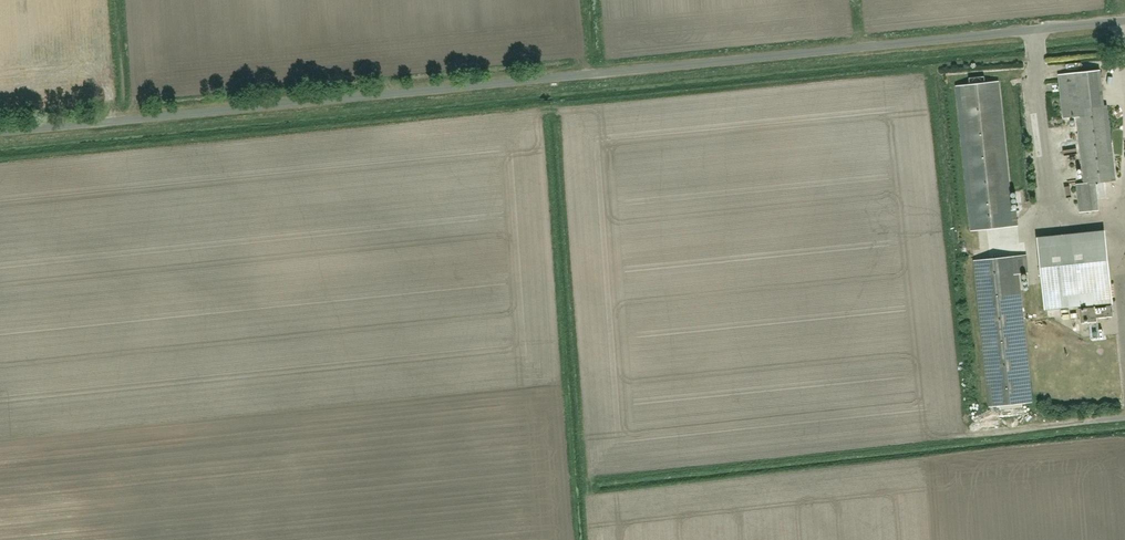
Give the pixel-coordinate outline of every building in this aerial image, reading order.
[(1074,184),(1078,215),(1099,213),(1095,183),(1115,181),(1101,70),(1056,76),(1062,121),(1074,119),(1082,183),(1074,184)] [(1003,83),(955,88),(968,229),(1017,224),(1003,83)] [(1035,243),(1041,312),(1110,306),(1105,237),(1035,243)] [(1017,258),(973,262),(986,409),(1031,405),(1017,258)]
